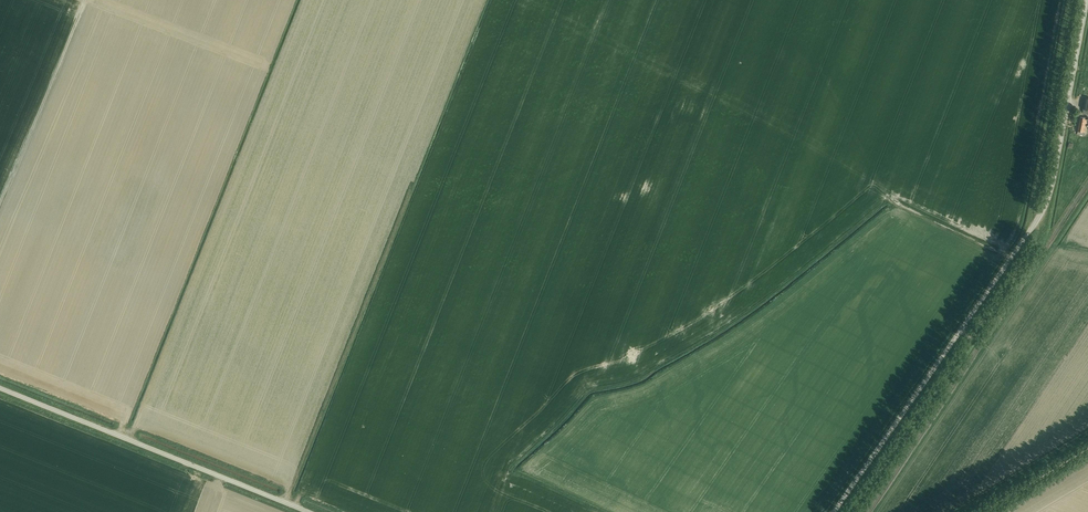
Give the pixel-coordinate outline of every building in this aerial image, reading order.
[(1087,119),(1086,119),(1087,118),(1080,117),(1077,134),(1085,136),(1087,119)]
